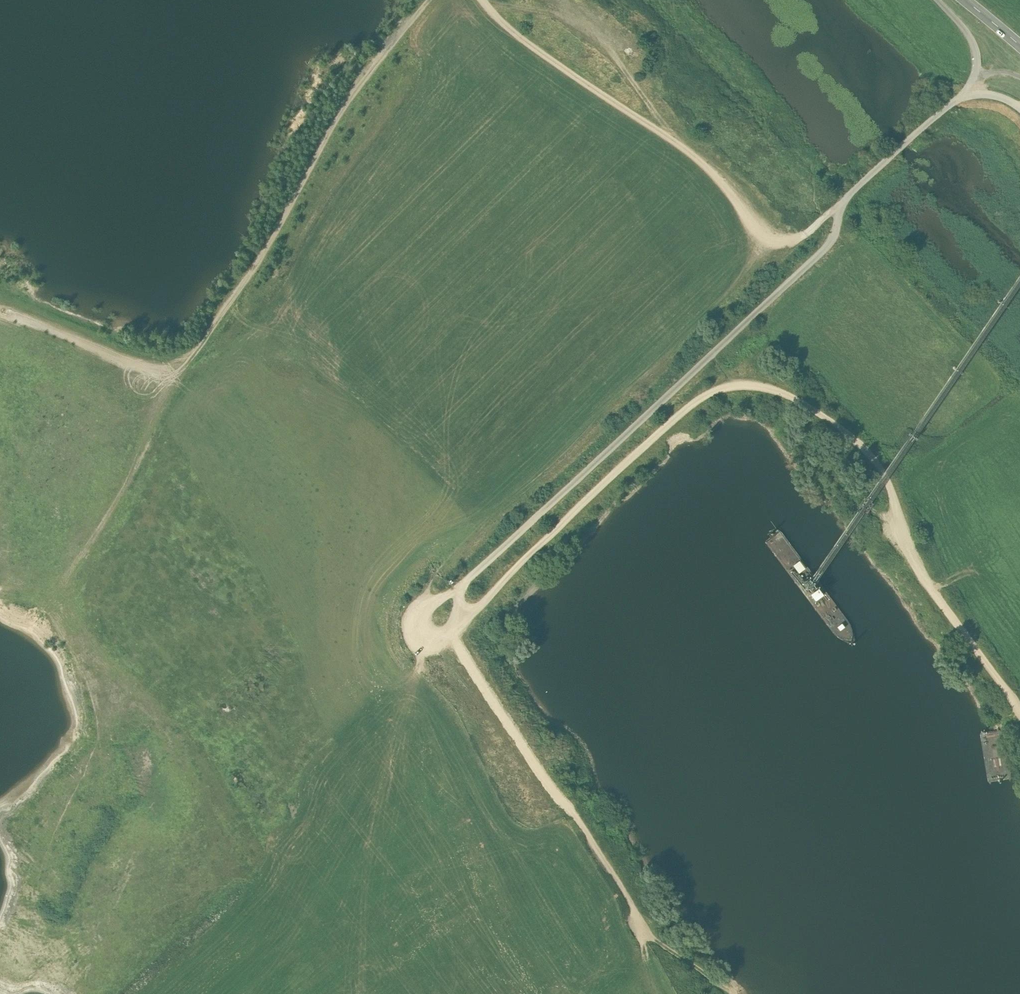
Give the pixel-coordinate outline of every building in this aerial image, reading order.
[(546,752),(552,763),(567,754),(561,744),(546,752)] [(522,769),(514,758),(512,760),(509,762),(517,773),(522,769)]
